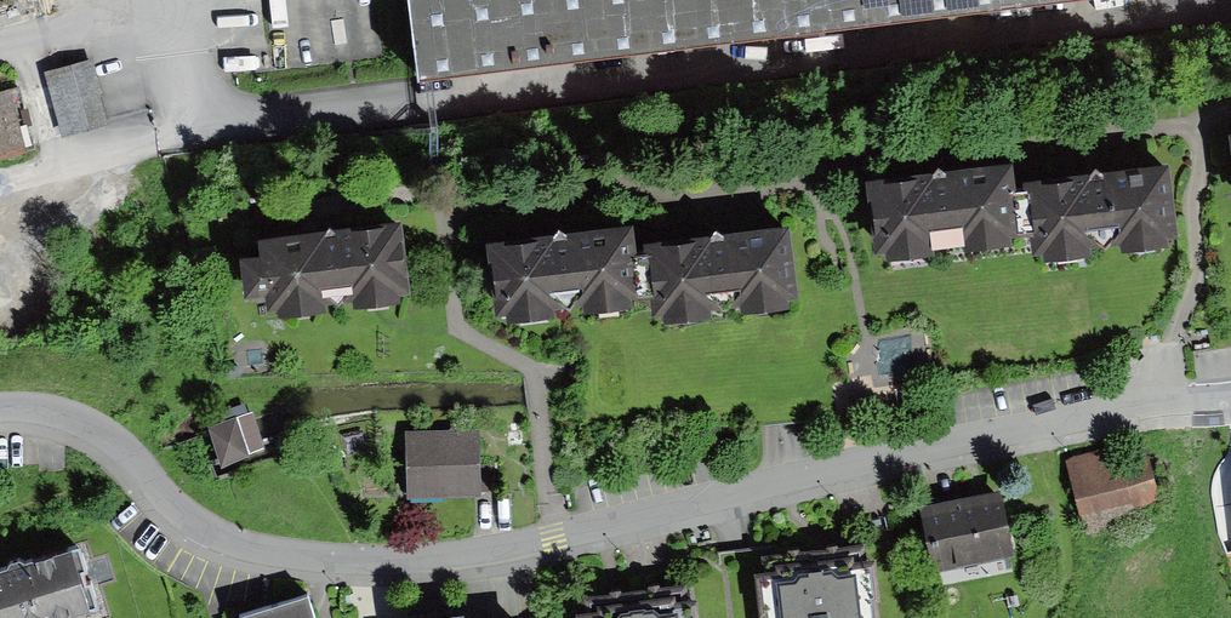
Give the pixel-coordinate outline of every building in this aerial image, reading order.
[(408,88),(1150,9),(1149,0),(399,0),(408,88)] [(46,76),(63,142),(111,129),(94,63),(46,76)] [(30,164),(11,86),(0,88),(0,171),(30,164)] [(1169,168),(1026,185),(1028,199),(1012,201),(1017,244),(1030,242),(1032,265),(1045,263),(1045,269),(1091,263),(1090,256),(1101,255),(1106,259),(1111,253),(1120,252),(1122,263),(1171,257),(1170,248),(1179,247),(1169,168)] [(1009,177),(866,193),(874,263),(885,262),(886,272),(933,267),(932,255),(943,254),(949,258),(953,253),(963,252),(964,263),(1010,258),(1009,245),(1016,245),(1012,201),(1009,177)] [(401,233),(256,249),(258,266),(240,268),(245,308),(268,306),(269,321),(277,320),(278,329),(326,323),(324,311),(334,310),(339,316),(343,308),(353,307),(354,318),(398,313),(397,304),(409,302),(401,233)] [(788,236),(642,253),(644,265),(633,266),(637,308),(650,307),(652,327),(663,325),(663,329),(711,323),(711,318),(721,317),(726,321),(730,315),(740,314),(740,319),(787,312),(787,307),(796,306),(788,236)] [(630,237),(487,254),(496,327),(507,326),(508,333),(555,328),(554,319),(565,318),(569,321),(573,317),(583,316),(584,322),(631,317),(630,308),(637,308),(633,266),(630,237)] [(244,407),(199,423),(212,460),(257,444),(244,407)] [(481,429),(407,432),(411,497),(485,493),(481,429)] [(1080,528),(1161,512),(1149,454),(1122,459),(1120,445),(1065,456),(1080,528)] [(929,581),(1013,571),(1004,500),(920,509),(929,581)] [(0,565),(0,617),(55,617),(102,603),(83,540),(0,565)] [(763,559),(771,617),(885,617),(875,545),(763,559)] [(238,604),(242,617),(320,617),(309,582),(264,596),(238,604)] [(582,597),(584,617),(704,617),(700,584),(582,597)]
